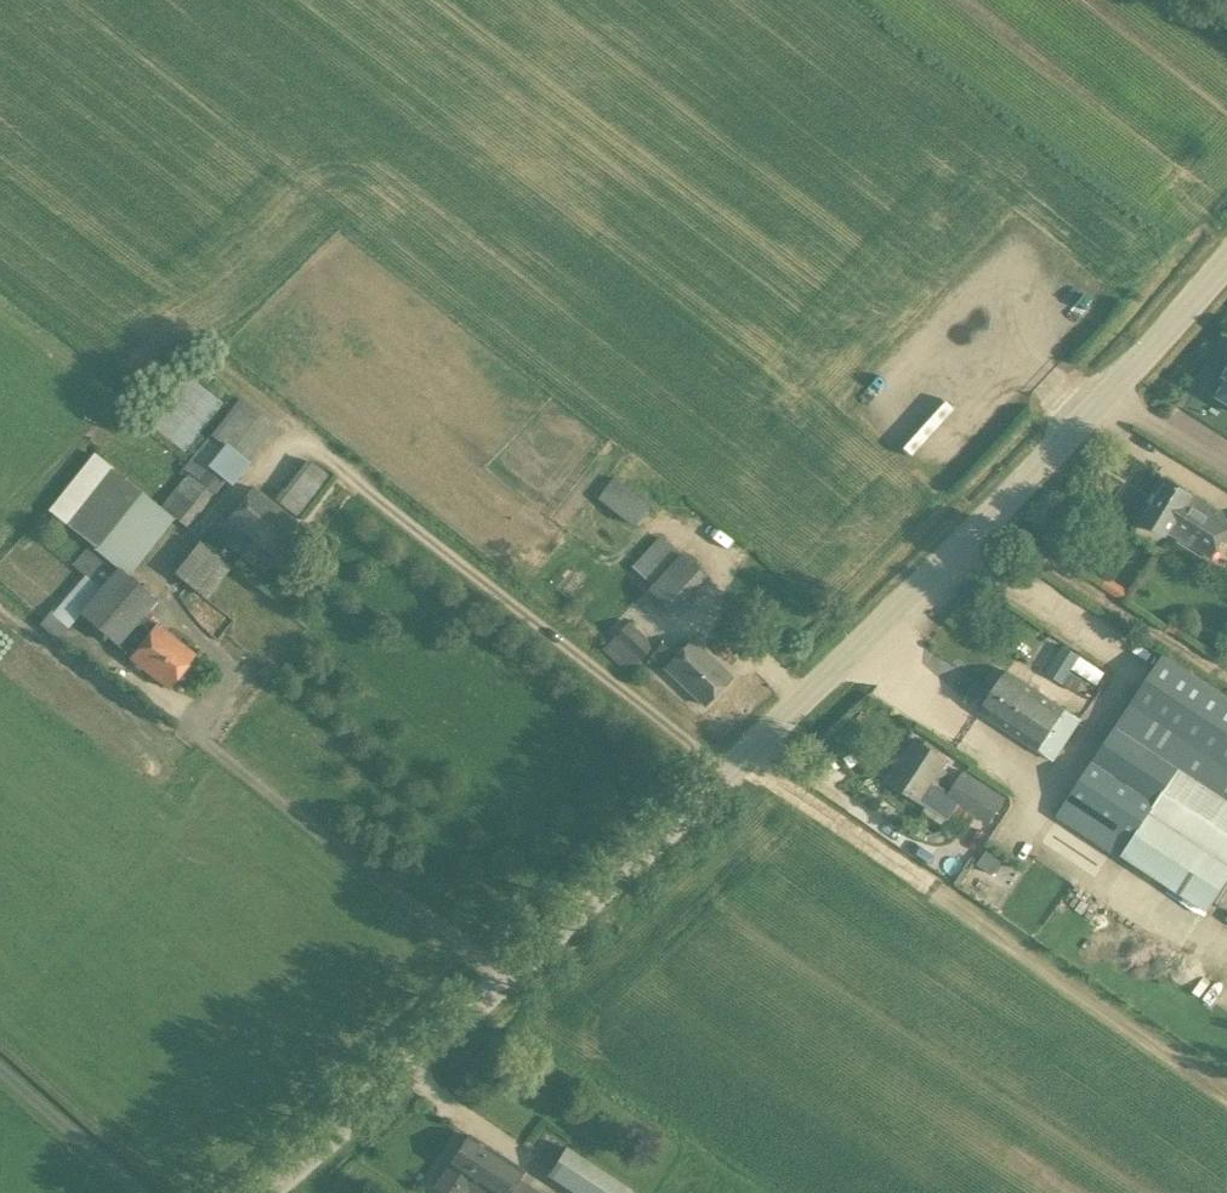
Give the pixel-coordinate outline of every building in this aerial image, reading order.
[(939,468),(977,419),(949,397),(951,395),(919,371),(909,385),(900,379),(917,358),(901,345),(855,405),(939,468)] [(149,425),(184,451),(223,402),(188,376),(149,425)] [(159,506),(173,518),(186,529),(225,479),(226,477),(234,483),(249,462),(247,461),(275,426),(239,397),(209,434),(182,468),(187,472),(159,506)] [(297,523),(295,522),(329,477),(307,459),(272,504),(251,488),(227,520),(217,532),(235,546),(244,533),(252,539),(247,545),(259,555),(263,549),(272,556),(297,523)] [(649,505),(646,503),(630,491),(636,484),(643,475),(626,460),(613,477),(596,499),(633,527),(649,505)] [(159,506),(145,495),(144,496),(139,493),(140,491),(111,467),(65,525),(91,543),(73,565),(85,575),(40,626),(56,640),(79,614),(129,658),(128,658),(168,689),(195,654),(155,623),(156,623),(145,613),(156,600),(127,575),(173,518),(159,506)] [(1191,496),(1192,494),(1168,479),(1142,521),(1166,536),(1168,532),(1210,558),(1226,530),(1226,518),(1191,496)] [(198,541),(174,572),(205,599),(230,568),(198,541)] [(707,576),(680,551),(645,589),(673,615),(707,576)] [(628,622),(614,638),(603,649),(626,671),(652,644),(628,622)] [(660,643),(649,655),(663,669),(663,668),(704,707),(731,678),(691,640),(675,656),(660,643)] [(1063,647),(1046,672),(1076,691),(1082,682),(1069,673),(1079,658),(1063,647)] [(1072,830),(1083,838),(1084,836),(1119,860),(1121,856),(1207,913),(1219,896),(1226,901),(1226,697),(1166,657),(1094,763),(1093,762),(1058,818),(1073,828),(1072,830)] [(1009,672),(995,693),(1068,742),(1081,721),(1009,672)] [(995,693),(981,713),(1054,762),(1068,742),(995,693)] [(924,804),(926,801),(940,810),(944,805),(953,810),(957,805),(989,825),(1006,799),(964,770),(947,795),(935,787),(946,771),(941,768),(946,760),(917,741),(890,781),(924,804)] [(990,849),(983,864),(996,871),(1004,856),(990,849)] [(522,1171),(468,1135),(448,1166),(434,1187),(443,1192),(462,1192),(543,1192),(535,1187),(533,1190),(517,1179),(522,1171)] [(636,1191),(567,1145),(548,1173),(577,1192),(635,1192),(636,1191)]
